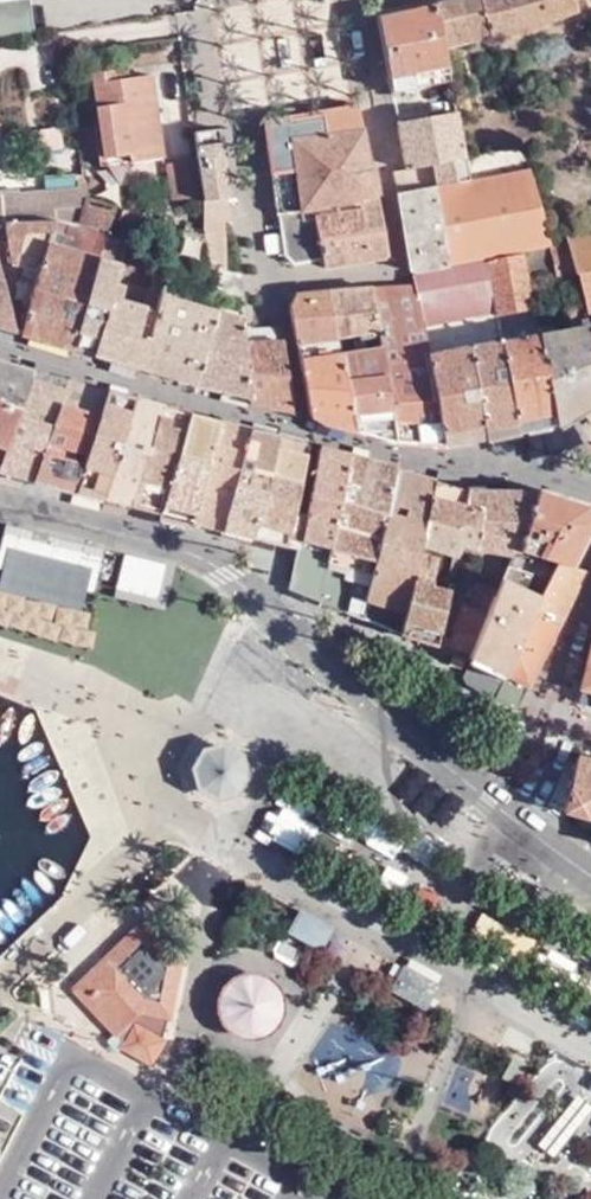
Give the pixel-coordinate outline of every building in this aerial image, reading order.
[(35,32),(31,0),(15,0),(0,2),(0,37),(35,32)] [(389,87),(450,76),(443,39),(435,0),(378,13),(389,87)] [(480,0),(435,0),(443,39),(488,30),(480,0)] [(488,30),(493,29),(577,6),(576,0),(480,0),(488,30)] [(119,69),(92,73),(107,164),(115,163),(114,155),(131,153),(132,160),(163,155),(152,74),(120,78),(119,69)] [(357,102),(263,118),(271,171),(295,166),(300,200),(312,199),(317,227),(338,224),(336,206),(360,203),(359,192),(376,190),(378,189),(374,166),(370,166),(357,102)] [(456,105),(397,118),(407,161),(394,164),(395,168),(432,160),(465,152),(456,105)] [(58,123),(32,125),(34,145),(60,142),(58,123)] [(200,164),(224,162),(218,125),(194,128),(198,155),(200,164)] [(469,174),(529,163),(521,139),(465,152),(469,174)] [(465,152),(432,160),(435,181),(450,262),(419,270),(416,281),(428,355),(468,347),(501,340),(486,262),(524,253),(558,245),(553,233),(529,163),(469,174),(465,152)] [(204,193),(200,164),(198,155),(168,161),(174,198),(204,193)] [(398,189),(435,181),(432,160),(395,168),(398,189)] [(200,164),(204,193),(204,199),(229,197),(224,162),(200,164)] [(412,266),(419,270),(450,262),(435,181),(398,189),(412,266)] [(88,197),(86,185),(80,186),(79,192),(0,197),(0,224),(6,224),(64,223),(79,227),(88,197)] [(324,263),(389,252),(376,190),(359,192),(360,203),(336,206),(338,224),(317,227),(322,256),(324,263)] [(39,272),(21,332),(72,348),(100,261),(117,206),(88,197),(79,227),(64,223),(6,224),(13,265),(39,272)] [(205,230),(207,231),(224,232),(224,222),(233,221),(229,197),(204,199),(205,230)] [(317,227),(312,199),(300,200),(300,206),(303,229),(317,227)] [(126,220),(129,209),(120,206),(117,217),(126,220)] [(284,262),(322,256),(317,227),(303,229),(300,206),(277,210),(284,262)] [(174,233),(178,223),(171,220),(168,231),(174,233)] [(208,266),(207,231),(205,230),(183,224),(175,252),(174,256),(208,266)] [(590,319),(590,226),(553,233),(558,245),(569,242),(575,268),(578,268),(590,319)] [(228,271),(224,232),(207,231),(208,266),(220,270),(228,271)] [(565,315),(585,311),(575,268),(569,242),(558,245),(524,253),(527,265),(553,259),(565,315)] [(157,269),(169,272),(174,256),(175,252),(163,250),(157,269)] [(524,253),(486,262),(501,340),(518,432),(558,422),(540,332),(527,265),(524,253)] [(21,332),(0,257),(0,326),(21,332)] [(141,368),(163,295),(169,272),(157,269),(146,308),(121,300),(123,294),(115,291),(122,267),(100,261),(72,348),(141,368)] [(215,293),(244,299),(241,273),(228,271),(220,270),(215,293)] [(371,284),(378,328),(381,346),(396,439),(444,448),(444,444),(428,355),(416,281),(414,280),(371,284)] [(378,328),(371,284),(328,287),(336,334),(378,328)] [(356,429),(340,353),(336,334),(328,287),(296,290),(290,303),(313,415),(325,421),(356,429)] [(218,311),(163,295),(141,368),(195,383),(218,311)] [(246,320),(218,311),(195,383),(253,400),(243,341),(248,341),(251,333),(250,325),(246,325),(246,320)] [(567,326),(587,321),(585,311),(565,315),(567,326)] [(540,332),(558,422),(590,400),(590,335),(587,321),(567,326),(540,332)] [(248,341),(243,341),(253,400),(254,402),(297,411),(283,340),(259,340),(259,332),(251,333),(248,341)] [(486,437),(518,432),(501,340),(468,347),(486,437)] [(340,353),(356,429),(396,439),(381,346),(340,353)] [(428,355),(444,444),(486,437),(468,347),(428,355)] [(32,371),(0,363),(0,401),(19,407),(32,371)] [(19,407),(0,459),(0,472),(34,481),(52,427),(66,381),(32,371),(19,407)] [(85,453),(106,392),(66,381),(52,427),(65,430),(68,435),(66,447),(85,453)] [(102,498),(135,399),(106,392),(85,453),(73,491),(102,498)] [(130,506),(160,406),(135,399),(102,498),(130,506)] [(0,401),(0,459),(19,407),(0,401)] [(160,406),(130,506),(160,514),(176,456),(187,413),(160,406)] [(206,463),(218,422),(187,413),(176,456),(206,463)] [(218,422),(206,463),(190,521),(222,529),(239,467),(249,430),(218,422)] [(52,427),(34,481),(73,491),(85,453),(66,447),(68,435),(65,430),(52,427)] [(267,475),(275,437),(249,430),(239,467),(267,475)] [(267,475),(299,483),(307,445),(275,437),(267,475)] [(319,448),(306,515),(301,540),(291,588),(321,601),(331,548),(349,456),(319,448)] [(206,463),(176,456),(160,514),(190,521),(206,463)] [(366,619),(396,469),(349,456),(331,548),(354,554),(345,611),(366,619)] [(267,475),(239,467),(222,529),(252,538),(267,475)] [(366,619),(368,620),(403,633),(419,555),(420,547),(426,520),(434,480),(396,469),(366,619)] [(252,538),(287,546),(288,537),(294,512),(299,483),(267,475),(252,538)] [(461,526),(469,489),(434,480),(426,520),(461,526)] [(472,546),(510,553),(513,547),(519,549),(536,493),(473,491),(469,489),(461,526),(476,529),(472,546)] [(551,559),(570,504),(536,493),(519,549),(551,559)] [(570,504),(551,559),(557,561),(571,566),(589,522),(586,509),(570,504)] [(294,538),(301,540),(306,515),(299,513),(294,512),(288,537),(294,538)] [(458,544),(472,546),(476,529),(461,526),(426,520),(420,547),(431,550),(456,555),(458,544)] [(181,563),(27,527),(16,574),(0,570),(0,633),(96,655),(97,649),(179,668),(191,615),(170,610),(181,563)] [(472,656),(476,658),(508,675),(536,611),(557,561),(551,559),(519,549),(513,547),(510,553),(497,589),(472,656)] [(354,554),(331,548),(321,601),(345,611),(354,554)] [(427,575),(451,581),(456,555),(431,550),(429,558),(427,575)] [(419,555),(403,633),(404,634),(430,642),(439,645),(449,591),(424,586),(427,575),(429,558),(419,555)] [(536,611),(562,621),(586,571),(571,566),(557,561),(536,611)] [(451,649),(472,656),(497,589),(482,582),(474,608),(465,606),(451,649)] [(536,611),(508,675),(531,685),(562,621),(536,611)] [(398,652),(404,634),(403,633),(368,620),(361,637),(398,652)] [(425,660),(430,642),(404,634),(398,652),(425,660)] [(497,698),(508,675),(476,658),(467,676),(473,679),(471,685),(497,698)] [(519,709),(531,685),(508,675),(497,698),(519,709)] [(584,689),(580,703),(590,705),(590,691),(584,689)] [(196,790),(218,800),(242,794),(251,777),(245,757),(226,744),(203,749),(190,768),(196,790)] [(579,758),(566,813),(590,820),(590,761),(579,758)] [(301,907),(287,934),(321,953),(336,926),(301,907)] [(186,965),(142,920),(68,991),(113,1036),(105,1042),(113,1054),(119,1050),(129,1030),(135,1024),(140,1014),(166,1020),(171,1021),(186,965)] [(239,1042),(290,1014),(262,963),(211,990),(239,1042)] [(426,1011),(440,985),(404,965),(389,991),(426,1011)] [(135,1024),(162,1037),(166,1020),(140,1014),(135,1024)] [(311,1051),(353,1079),(373,1047),(331,1020),(311,1051)] [(135,1024),(129,1030),(119,1050),(153,1067),(166,1040),(162,1037),(135,1024)]
